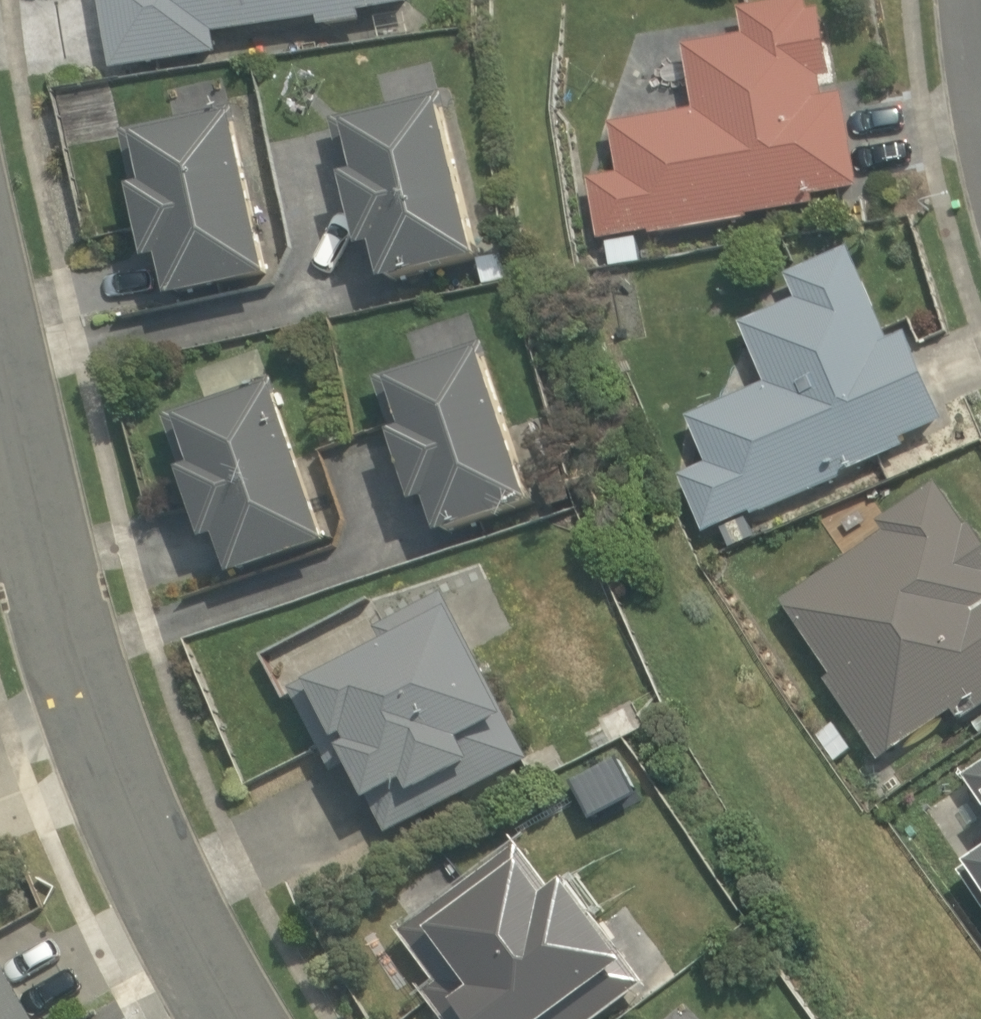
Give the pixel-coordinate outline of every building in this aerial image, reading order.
[(111,69),(217,54),(214,33),(317,18),(318,26),(361,20),(359,13),(409,6),(408,0),(101,0),(111,69)] [(611,124),(620,173),(585,179),(597,243),(603,242),(607,264),(644,257),(640,235),(806,205),(804,196),(859,187),(842,88),(822,92),(820,77),(834,74),(821,2),(809,5),(808,0),(780,0),(739,7),(743,33),(683,43),(695,109),(611,124)] [(385,280),(478,258),(442,107),(451,105),(445,81),(330,107),(363,248),(377,245),(385,280)] [(171,295),(270,274),(233,98),(122,121),(152,261),(163,258),(171,295)] [(679,475),(702,531),(906,447),(903,439),(943,423),(905,332),(888,340),(849,247),(784,274),(795,300),(743,321),(769,384),(688,417),(708,463),(679,475)] [(533,502),(484,351),(474,355),(472,350),(371,383),(389,436),(396,433),(418,501),(429,497),(440,532),(533,502)] [(328,539),(275,383),(160,422),(177,474),(185,471),(211,546),(223,542),(233,571),(328,539)] [(561,467),(539,473),(548,506),(570,500),(561,467)] [(825,680),(879,761),(954,711),(963,724),(980,712),(980,535),(970,519),(964,523),(935,480),(876,519),(885,533),(781,602),(830,676),(825,680)] [(353,767),(386,831),(527,758),(505,714),(443,591),(378,624),(385,639),(293,686),(338,775),(353,767)] [(594,714),(605,739),(638,725),(626,699),(594,714)] [(963,774),(980,801),(980,763),(963,774)] [(448,1018),(594,1018),(644,981),(627,959),(633,955),(572,875),(556,888),(519,839),(402,928),(441,980),(426,991),(448,1018)] [(958,870),(980,905),(980,855),(958,870)] [(0,961),(0,1018),(30,1018),(0,961)]
